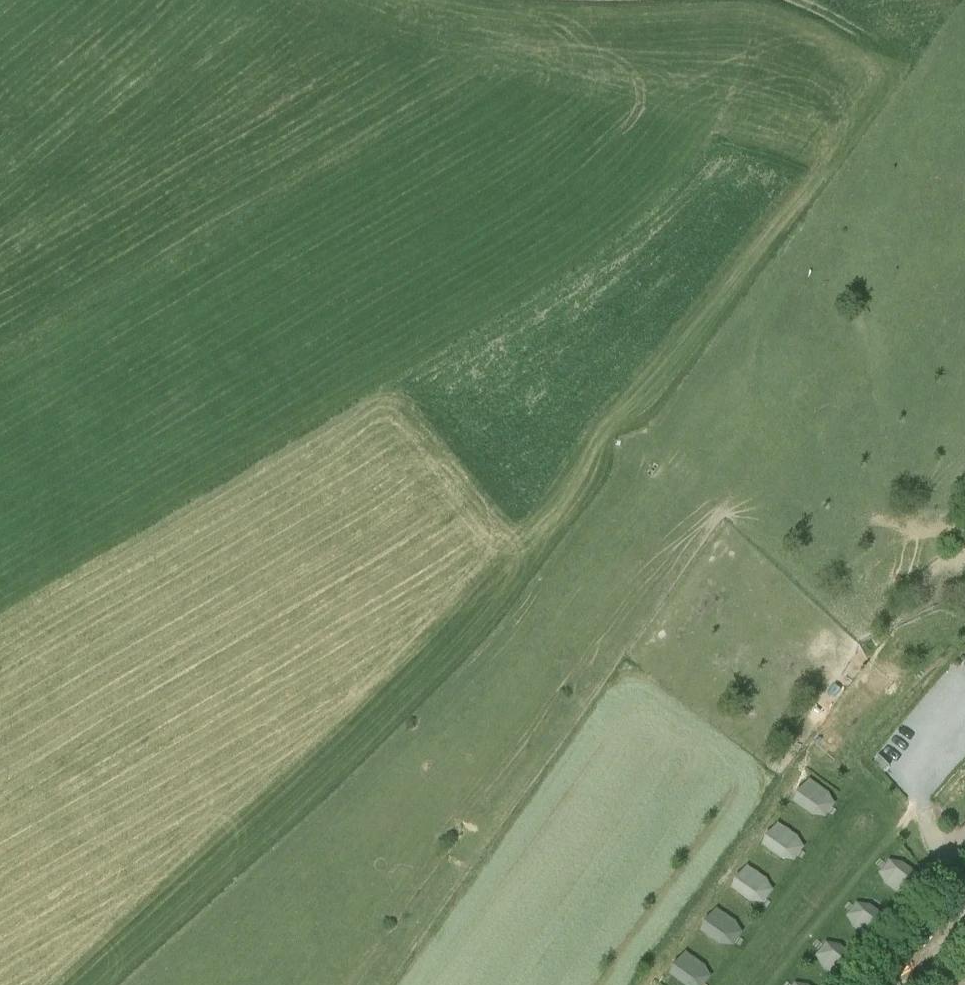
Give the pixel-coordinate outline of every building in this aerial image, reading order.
[(794,798),(825,819),(842,795),(811,773),(794,798)] [(779,819),(763,840),(794,862),(810,841),(779,819)] [(880,868),(893,888),(918,872),(905,852),(880,868)] [(733,885),(766,904),(779,881),(747,862),(733,885)] [(847,913),(865,930),(882,913),(864,896),(847,913)] [(715,905),(702,930),(736,947),(748,922),(715,905)] [(829,969),(849,958),(837,938),(818,950),(829,969)] [(692,984),(707,984),(718,968),(686,947),(670,970),(692,984)]
